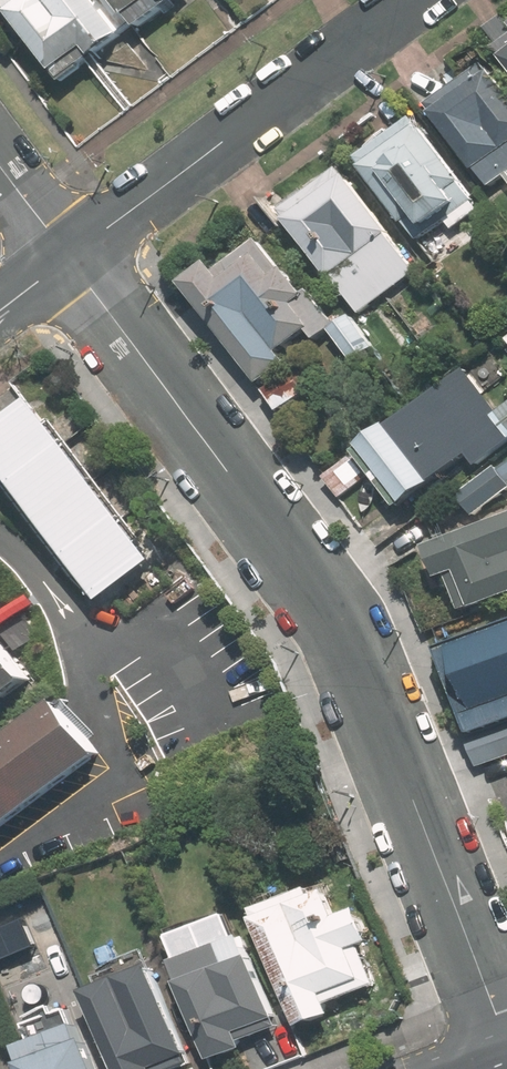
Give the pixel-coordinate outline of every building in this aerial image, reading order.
[(71,74),(120,31),(93,0),(7,0),(71,74)] [(140,30),(174,0),(114,0),(140,30)] [(506,60),(506,10),(505,8),(481,29),(506,60)] [(483,66),(438,104),(442,109),(433,118),(482,175),(492,187),(503,178),(506,182),(506,94),(483,66)] [(421,118),(356,158),(379,195),(386,190),(417,239),(474,203),(421,118)] [(346,167),(286,211),(360,312),(420,268),(346,167)] [(225,254),(187,281),(262,382),(290,362),(283,353),(310,333),(316,341),(331,330),(262,238),(231,261),(225,254)] [(378,347),(355,316),(332,333),(355,363),(378,347)] [(356,481),(374,469),(401,508),(489,446),(477,430),(496,416),(499,415),(468,371),(359,448),(362,453),(325,477),(341,501),(360,488),(356,481)] [(0,432),(0,463),(103,604),(156,566),(38,405),(0,432)] [(496,416),(498,419),(506,432),(506,409),(496,416)] [(499,467),(459,498),(474,518),(506,493),(506,465),(501,470),(499,467)] [(430,544),(443,582),(452,579),(463,613),(506,599),(506,518),(430,544)] [(444,653),(458,687),(465,684),(476,709),(466,713),(474,734),(467,737),(481,770),(506,759),(506,627),(444,653)] [(27,672),(0,635),(0,693),(27,672)] [(101,753),(61,699),(0,744),(0,831),(101,753)] [(335,1011),(330,997),(369,981),(357,951),(375,941),(362,910),(341,919),(330,893),(262,921),(304,1024),(335,1011)] [(245,931),(173,959),(213,1061),(246,1049),(239,1031),(277,1016),(245,931)] [(156,1068),(192,1053),(156,963),(88,990),(119,1068),(156,1068)] [(14,1044),(23,1068),(99,1068),(80,1019),(14,1044)] [(0,1049),(0,1068),(3,1068),(10,1055),(0,1049)]
